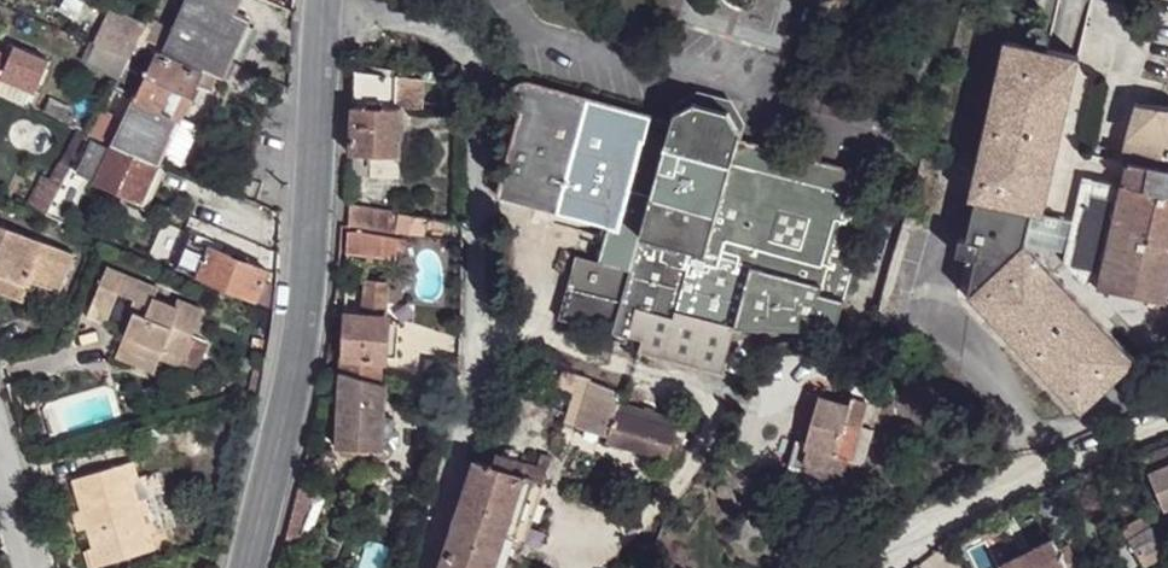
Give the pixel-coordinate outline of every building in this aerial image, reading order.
[(161,52),(203,70),(199,79),(211,84),(217,71),(223,74),(250,15),(244,13),(215,0),(183,0),(161,52)] [(244,13),(250,0),(215,0),(244,13)] [(112,9),(98,43),(126,57),(131,58),(140,42),(149,24),(112,9)] [(155,17),(152,20),(151,24),(152,26),(157,29),(159,28),(160,22),(157,18),(155,17)] [(1058,246),(1064,220),(1029,212),(1065,53),(991,36),(955,194),(962,196),(954,235),(946,233),(942,250),(963,254),(955,291),(1079,397),(1129,338),(1006,233),(1058,246)] [(98,43),(91,42),(81,64),(115,79),(126,57),(98,43)] [(143,80),(153,55),(156,50),(140,42),(131,58),(124,72),(143,80)] [(34,93),(48,62),(13,46),(8,57),(0,54),(0,79),(34,93)] [(161,52),(156,50),(153,55),(143,80),(135,97),(181,119),(199,79),(203,70),(161,52)] [(354,70),(353,107),(401,109),(416,109),(418,78),(354,70)] [(124,72),(90,136),(92,136),(102,140),(113,145),(135,97),(143,80),(124,72)] [(676,126),(527,83),(516,86),(513,89),(511,99),(512,103),(519,109),(497,195),(606,225),(595,261),(573,255),(554,318),(566,322),(565,327),(580,331),(582,327),(638,342),(634,353),(715,375),(731,325),(810,334),(838,323),(871,205),(844,197),(851,173),(728,140),(726,128),(715,119),(697,112),(684,118),(676,126)] [(181,119),(135,97),(113,145),(161,164),(181,119)] [(49,100),(43,112),(62,121),(65,114),(68,108),(49,100)] [(1162,305),(1164,301),(1167,284),(1167,108),(1135,104),(1122,165),(1127,166),(1123,185),(1074,174),(1064,220),(1058,246),(1068,260),(1079,281),(1078,285),(1162,305)] [(353,107),(350,156),(368,156),(367,181),(399,181),(401,109),(353,107)] [(71,116),(65,114),(62,121),(68,124),(71,116)] [(84,153),(92,157),(102,140),(92,136),(84,153)] [(94,158),(104,164),(113,145),(102,140),(92,157),(94,158)] [(144,202),(161,164),(113,145),(104,164),(96,180),(144,202)] [(70,179),(80,184),(94,158),(92,157),(84,153),(70,179)] [(54,160),(42,182),(61,192),(73,169),(54,160)] [(70,179),(61,194),(72,199),(80,184),(70,179)] [(39,181),(26,206),(49,216),(61,192),(42,182),(39,181)] [(61,194),(57,202),(68,207),(72,199),(61,194)] [(61,212),(68,207),(57,202),(54,209),(61,212)] [(348,207),(347,225),(420,234),(423,216),(348,207)] [(61,212),(54,209),(51,214),(57,217),(61,212)] [(52,294),(67,254),(0,229),(0,279),(22,287),(25,281),(52,294)] [(347,231),(346,253),(397,262),(401,239),(362,231),(347,231)] [(194,247),(196,240),(188,237),(186,244),(194,247)] [(177,266),(198,274),(210,246),(196,240),(194,247),(186,244),(177,266)] [(269,270),(210,246),(198,274),(197,278),(265,305),(273,286),(264,281),(269,270)] [(151,287),(99,267),(68,338),(88,346),(97,327),(128,340),(119,359),(144,371),(150,359),(154,348),(173,357),(181,337),(194,308),(171,298),(167,305),(147,297),(151,287)] [(0,279),(0,297),(15,303),(22,287),(0,279)] [(364,315),(343,313),(342,356),(341,372),(378,382),(381,359),(383,322),(384,316),(387,281),(366,279),(364,315)] [(399,324),(383,322),(381,359),(396,359),(399,324)] [(198,345),(181,337),(173,357),(171,363),(188,369),(198,345)] [(154,348),(150,359),(169,367),(171,363),(173,357),(154,348)] [(341,372),(338,448),(382,453),(384,422),(386,385),(378,382),(341,372)] [(866,399),(851,395),(848,405),(850,406),(845,423),(858,427),(866,399)] [(848,458),(858,427),(845,423),(850,406),(848,405),(818,396),(804,445),(848,458)] [(615,409),(606,440),(667,458),(668,454),(674,455),(679,437),(673,435),(676,426),(615,409)] [(384,422),(382,453),(391,453),(396,449),(397,439),(390,431),(391,422),(384,422)] [(804,445),(798,465),(801,466),(843,479),(848,458),(804,445)] [(1114,461),(1127,482),(1148,474),(1162,511),(1167,509),(1167,446),(1146,456),(1142,450),(1114,461)] [(439,567),(508,567),(512,554),(509,552),(521,519),(529,521),(546,467),(499,451),(495,464),(476,458),(439,567)] [(87,567),(147,549),(142,532),(126,481),(121,462),(66,479),(86,546),(82,547),(87,567)] [(837,499),(843,479),(801,466),(795,486),(837,499)] [(140,477),(126,481),(142,532),(156,528),(140,477)] [(1078,487),(1069,493),(1074,503),(1084,497),(1078,487)] [(1123,529),(1129,539),(1151,527),(1145,516),(1123,529)] [(517,554),(529,521),(521,519),(509,552),(512,554),(517,554)] [(1129,539),(1139,557),(1161,544),(1151,527),(1129,539)] [(1002,564),(1004,567),(1081,567),(1069,545),(1059,550),(1053,539),(1002,564)] [(1161,544),(1139,557),(1144,565),(1166,552),(1161,544)]
